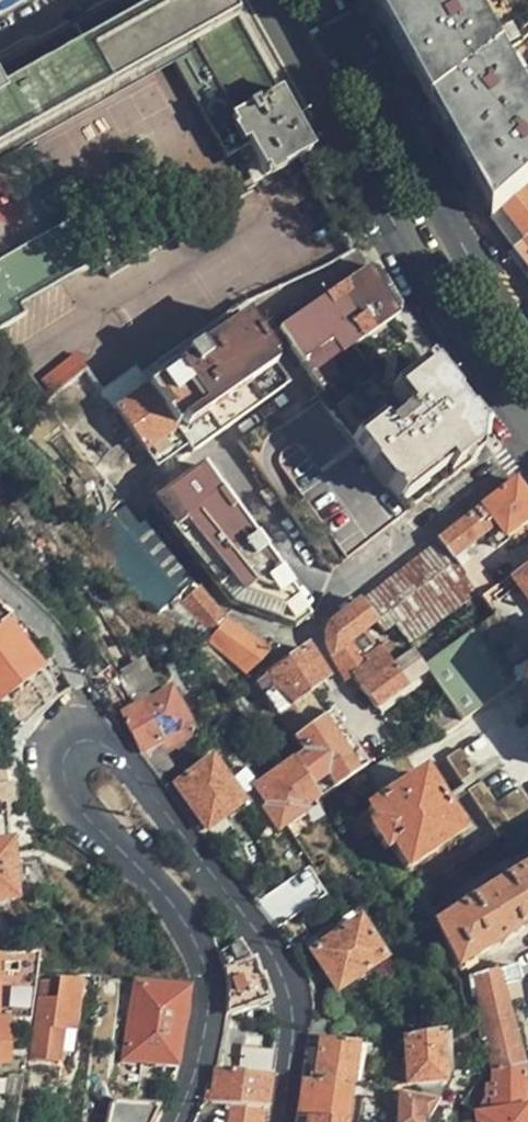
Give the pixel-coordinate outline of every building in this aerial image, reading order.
[(309,155),(310,153),(226,0),(125,0),(0,70),(0,150),(193,42),(268,179),(309,155)] [(28,0),(0,0),(0,16),(28,0)] [(493,219),(527,188),(527,105),(471,0),(371,0),(374,7),(382,20),(404,60),(452,146),(478,193),(486,206),(493,219)] [(515,252),(527,241),(527,188),(493,219),(515,252)] [(26,315),(21,306),(105,258),(81,216),(0,260),(0,329),(26,315)] [(527,267),(527,241),(515,252),(527,267)] [(331,366),(355,349),(399,316),(369,268),(339,291),(283,332),(309,371),(325,395),(342,382),(331,366)] [(186,355),(181,348),(143,377),(178,430),(268,363),(274,359),(258,335),(246,319),(199,352),(196,349),(186,355)] [(478,461),(484,438),(456,408),(440,379),(430,364),(391,394),(355,349),(331,366),(342,382),(325,395),(284,425),(276,415),(239,441),(309,542),(332,572),(478,461)] [(178,430),(193,453),(267,401),(285,388),(268,363),(178,430)] [(143,377),(138,370),(111,389),(107,391),(166,473),(193,453),(178,430),(143,377)] [(92,385),(58,410),(70,425),(104,401),(92,385)] [(117,427),(120,424),(104,401),(70,425),(87,448),(117,427)] [(87,448),(109,477),(135,453),(117,427),(87,448)] [(239,441),(203,466),(273,567),(309,542),(239,441)] [(109,477),(127,501),(159,478),(139,449),(135,453),(109,477)] [(233,600),(273,616),(295,600),(273,567),(203,466),(157,498),(157,503),(158,507),(233,600)] [(527,518),(527,498),(517,482),(440,541),(451,556),(459,566),(466,561),(459,552),(484,532),(497,547),(507,541),(504,535),(527,518)] [(183,598),(197,582),(137,508),(133,504),(116,513),(183,598)] [(109,517),(92,529),(147,586),(167,607),(171,602),(177,605),(183,598),(116,513),(109,517)] [(448,558),(451,556),(440,541),(331,623),(331,625),(329,626),(329,628),(328,629),(327,630),(327,632),(326,633),(329,646),(347,679),(353,675),(362,686),(392,663),(381,649),(375,652),(361,633),(375,623),(386,636),(399,628),(409,641),(474,593),(461,576),(448,558)] [(480,600),(495,588),(476,564),(461,576),(474,593),(480,600)] [(515,583),(527,602),(527,573),(515,583)] [(515,583),(510,577),(495,588),(480,600),(492,615),(527,664),(527,602),(515,583)] [(212,635),(226,616),(197,582),(183,598),(212,635)] [(297,626),(307,617),(295,600),(273,616),(297,626)] [(522,678),(527,674),(527,664),(492,615),(418,670),(421,675),(447,706),(426,724),(438,739),(453,735),(522,678)] [(209,639),(216,644),(248,672),(271,649),(226,616),(212,635),(209,639)] [(9,627),(0,634),(0,698),(40,668),(9,627)] [(270,697),(279,713),(309,692),(327,679),(307,647),(269,674),(274,682),(269,687),(274,694),(270,697)] [(406,654),(392,663),(362,686),(365,688),(378,706),(421,675),(418,670),(406,654)] [(156,687),(140,659),(114,674),(128,703),(156,687)] [(123,714),(139,755),(157,779),(158,778),(173,768),(165,753),(175,747),(177,745),(195,734),(170,688),(123,714)] [(279,713),(296,738),(324,716),(309,692),(279,713)] [(307,754),(293,764),(318,800),(358,773),(367,768),(330,711),(324,716),(296,738),(307,754)] [(376,801),(402,784),(384,757),(367,768),(358,773),(376,801)] [(206,829),(239,805),(209,763),(176,787),(206,829)] [(318,800),(293,764),(257,789),(269,808),(265,811),(278,831),(303,815),(301,812),(318,800)] [(432,788),(421,772),(402,784),(376,801),(345,821),(357,839),(372,829),(386,851),(392,847),(406,869),(461,833),(451,817),(432,788)] [(458,812),(452,802),(449,797),(446,793),(440,783),(432,788),(451,817),(458,812)] [(10,845),(0,846),(0,900),(16,898),(10,845)] [(457,967),(527,925),(527,924),(527,869),(432,927),(457,967)] [(306,871),(260,902),(282,929),(326,900),(306,871)] [(329,930),(319,937),(324,945),(310,954),(335,990),(381,964),(357,925),(335,938),(329,930)] [(226,992),(226,1016),(268,1004),(260,979),(257,980),(254,966),(239,941),(217,954),(218,956),(219,957),(220,960),(220,961),(221,963),(222,964),(222,966),(223,968),(223,969),(224,971),(223,973),(224,975),(226,992)] [(503,986),(522,981),(517,964),(469,978),(469,991),(476,990),(490,1069),(524,1067),(507,1003),(503,986)] [(525,999),(522,981),(503,986),(507,1003),(525,999)] [(73,1029),(77,983),(58,983),(56,1003),(39,1002),(35,1056),(59,1059),(62,1029),(73,1029)] [(175,1066),(186,994),(137,984),(125,1059),(175,1066)] [(8,1063),(9,1017),(0,1017),(0,1062),(8,1063)] [(403,1038),(407,1085),(443,1083),(449,1070),(450,1032),(403,1038)] [(319,1045),(314,1081),(350,1086),(351,1076),(359,1077),(365,1046),(321,1040),(319,1045)] [(268,1077),(271,1054),(244,1049),(240,1073),(268,1077)] [(490,1069),(493,1113),(478,1116),(479,1121),(527,1121),(524,1067),(490,1069)] [(240,1073),(216,1070),(211,1105),(226,1108),(226,1105),(263,1112),(268,1077),(240,1073)] [(297,1116),(307,1117),(338,1121),(345,1121),(350,1086),(314,1081),(302,1080),(297,1116)] [(400,1093),(398,1121),(427,1121),(436,1103),(400,1093)] [(156,1109),(113,1102),(109,1121),(150,1121),(156,1109)] [(263,1112),(226,1105),(226,1108),(223,1121),(262,1121),(263,1112)]
